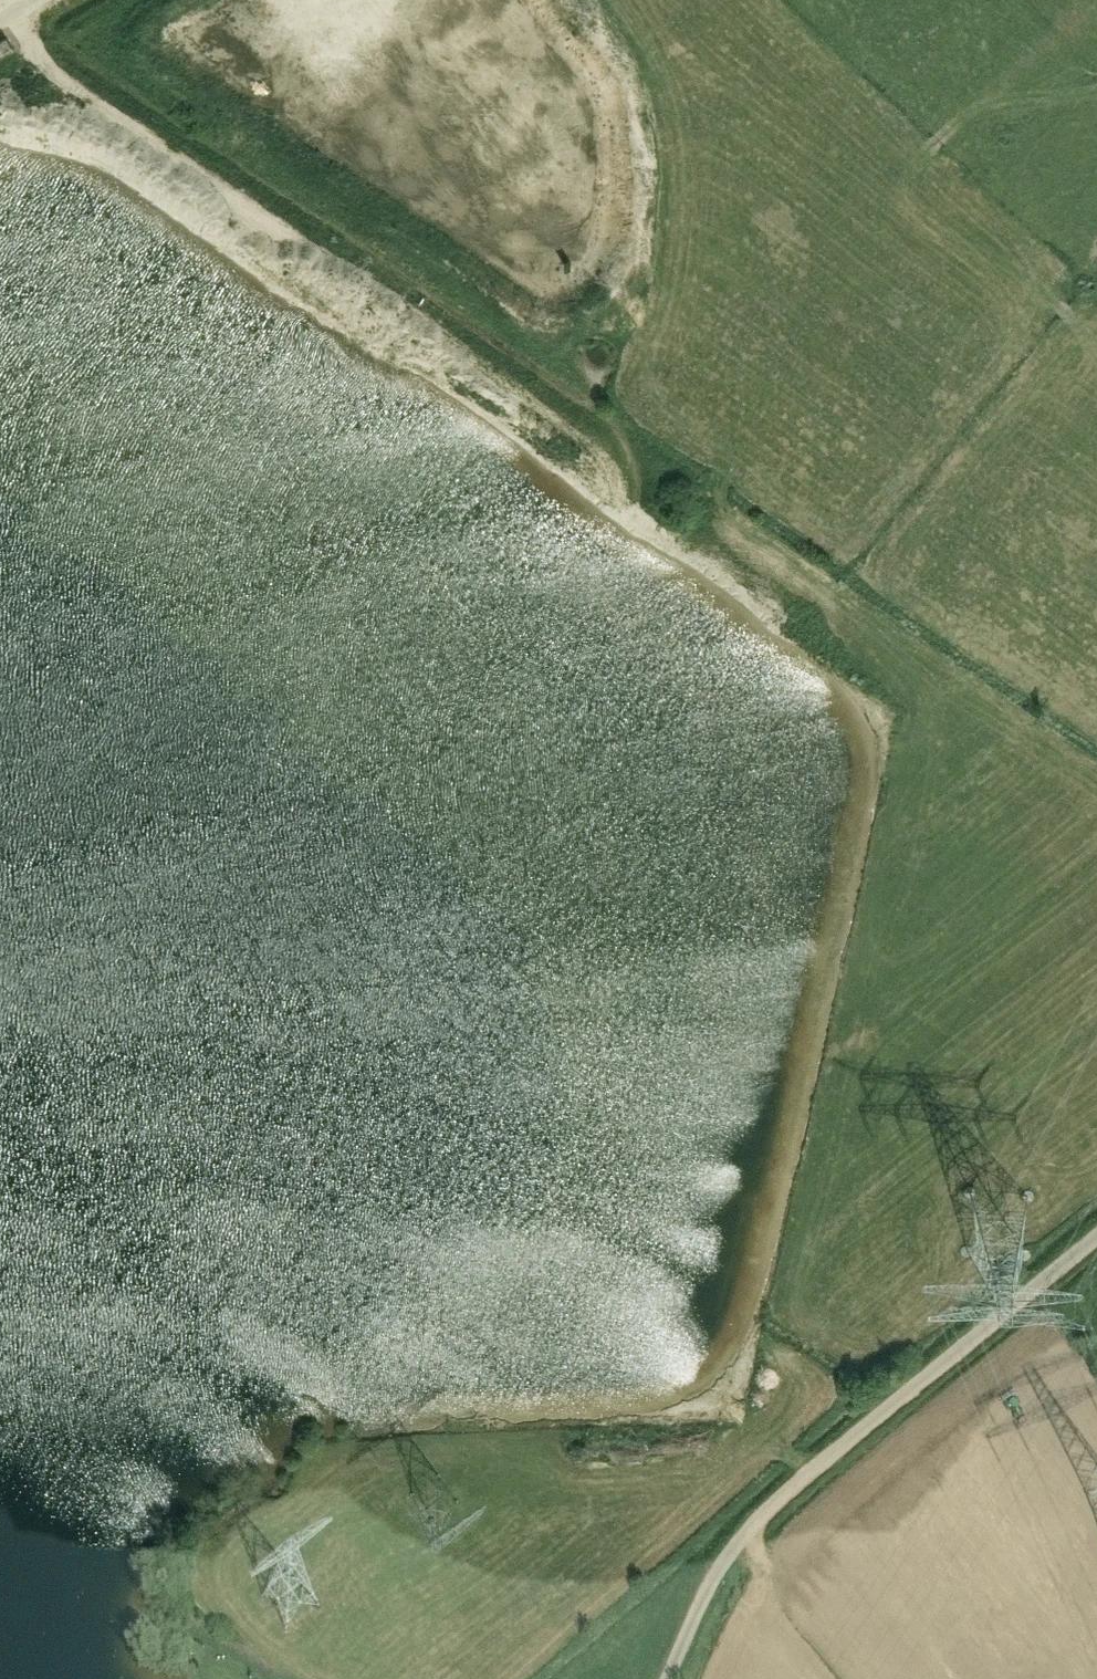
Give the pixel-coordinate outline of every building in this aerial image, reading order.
[(12,51),(6,40),(0,43),(0,58),(12,51)]
